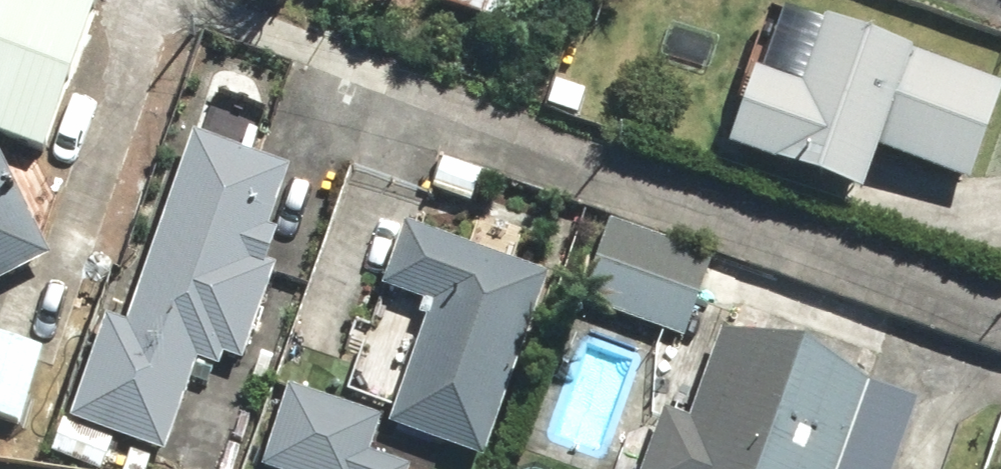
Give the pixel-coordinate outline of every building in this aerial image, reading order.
[(539,0),(443,0),(441,4),(528,32),(539,0)] [(1000,114),(1000,82),(796,14),(774,80),(766,78),(741,153),(874,198),(889,153),(978,183),(1000,114)] [(130,323),(113,317),(75,419),(170,454),(204,363),(219,368),(224,353),(245,361),(280,264),(273,261),(285,230),(272,225),(293,170),(199,136),(130,323)] [(55,258),(4,156),(0,158),(0,285),(55,258)] [(486,174),(445,160),(434,190),(475,204),(486,174)] [(721,258),(613,221),(585,303),(694,339),(721,258)] [(488,462),(554,276),(414,227),(392,288),(437,303),(393,428),(488,462)] [(48,346),(0,332),(0,414),(25,422),(48,346)] [(923,395),(871,386),(813,346),(727,336),(696,424),(668,415),(649,468),(897,468),(923,395)] [(290,388),(262,466),(270,468),(411,468),(372,455),(384,422),(290,388)]
